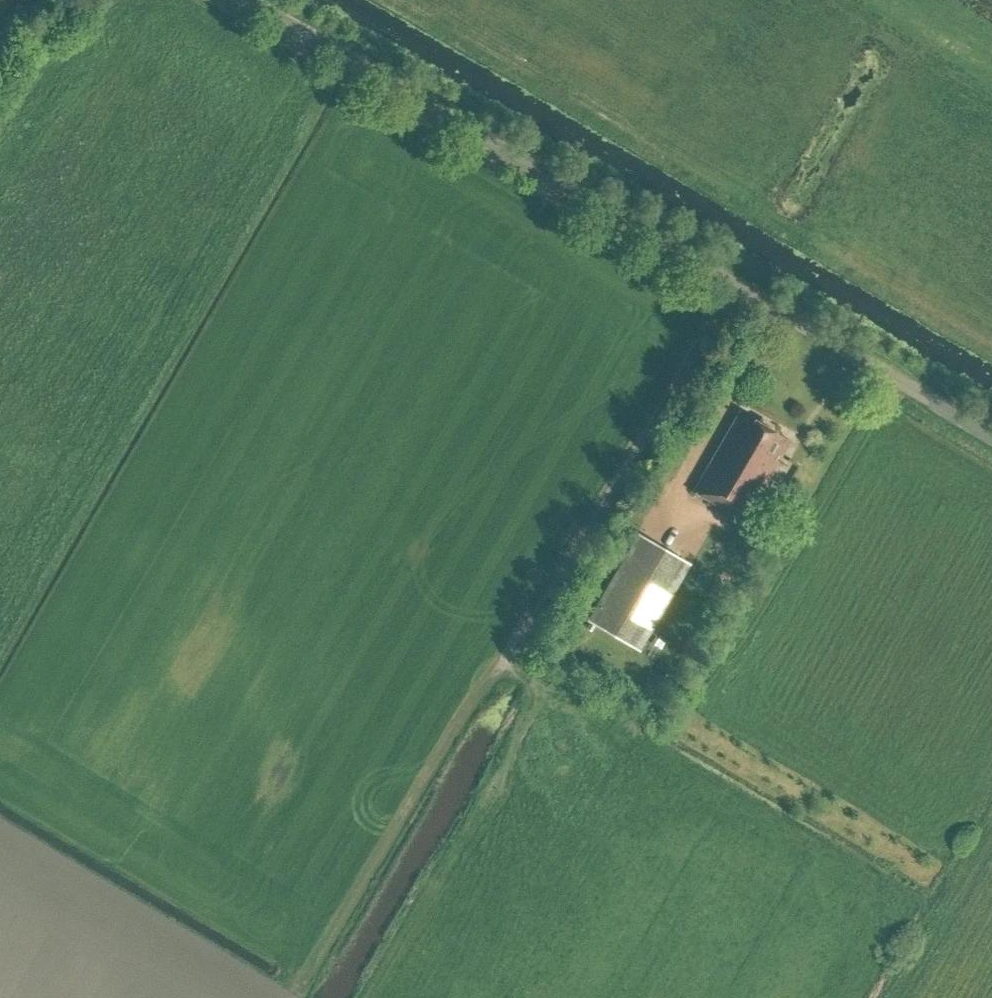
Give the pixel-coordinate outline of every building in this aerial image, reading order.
[(756,421),(738,410),(691,491),(742,521),(790,440),(773,430),(772,425),(761,418),(756,421)] [(683,430),(677,427),(674,433),(679,436),(683,430)] [(747,523),(738,538),(759,550),(767,535),(747,523)] [(586,622),(639,651),(688,564),(636,534),(586,622)]
